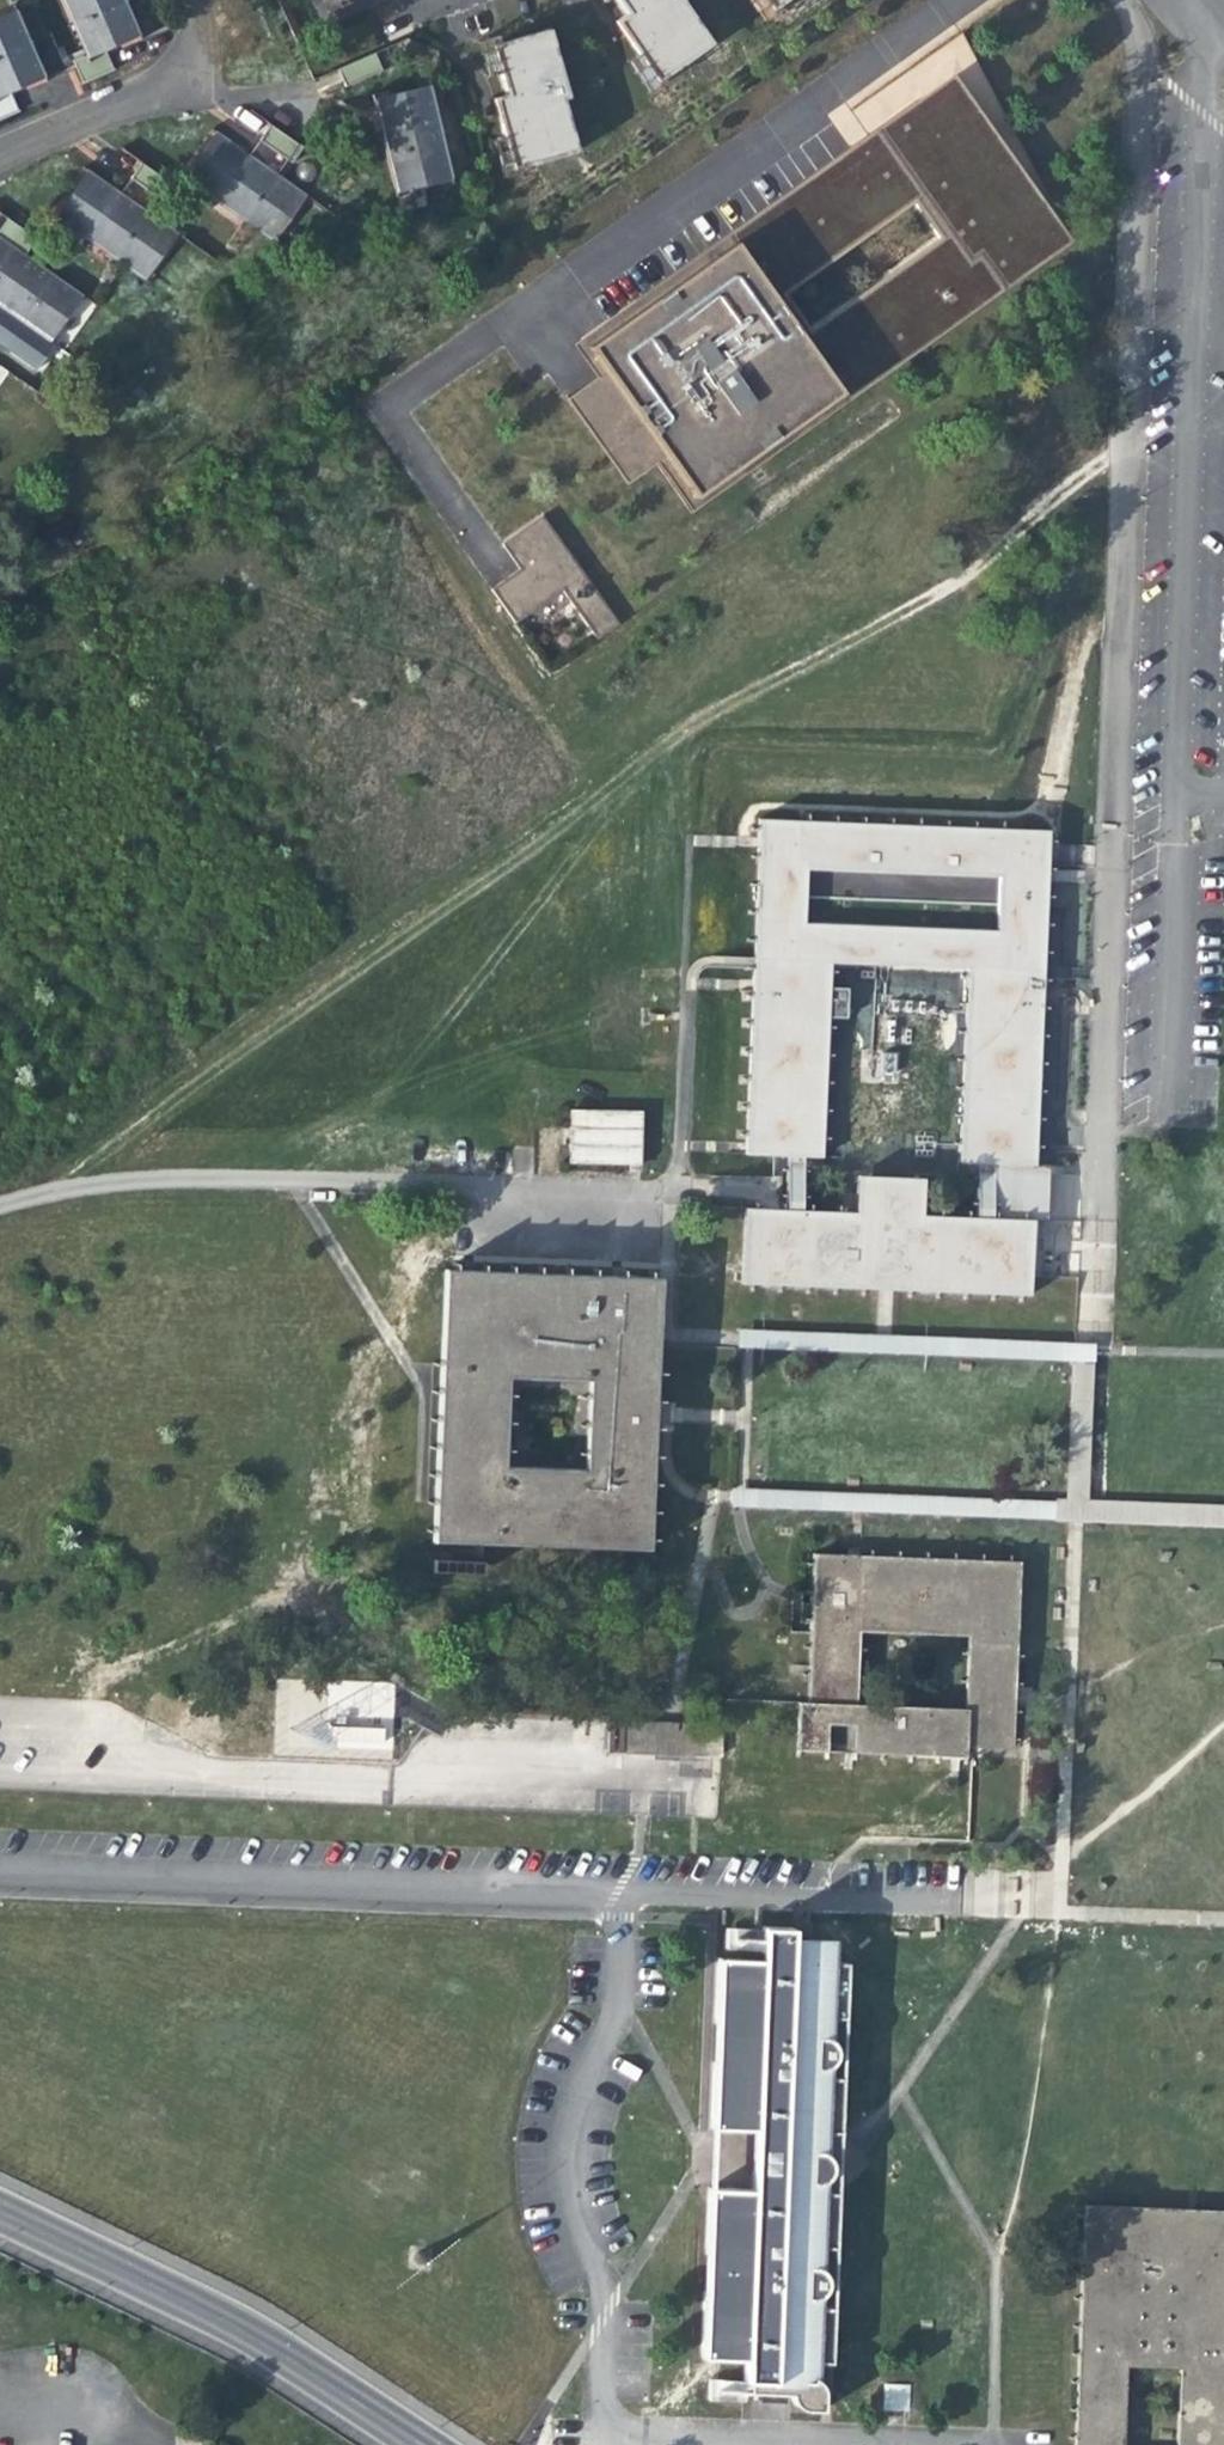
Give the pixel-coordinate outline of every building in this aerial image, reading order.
[(72,16),(82,11),(83,14),(90,12),(103,40),(120,33),(139,24),(128,0),(65,0),(72,16)] [(711,44),(681,0),(616,0),(625,13),(636,28),(633,30),(664,76),(711,44)] [(7,83),(26,75),(41,68),(14,7),(0,14),(0,67),(7,83)] [(86,48),(103,40),(90,12),(83,14),(82,11),(72,16),(86,48)] [(636,28),(625,13),(614,21),(621,30),(656,82),(664,76),(633,30),(636,28)] [(524,167),(577,151),(561,100),(567,98),(547,30),(543,31),(491,46),(506,95),(511,111),(508,112),(524,167)] [(84,75),(112,61),(105,45),(103,40),(86,48),(74,53),(84,75)] [(385,71),(378,52),(338,67),(345,85),(385,71)] [(595,374),(565,395),(629,486),(658,467),(691,516),(1073,243),(1032,185),(951,73),(571,340),(595,374)] [(17,105),(10,89),(7,83),(0,87),(0,112),(17,105)] [(430,86),(394,94),(401,124),(382,129),(396,187),(451,173),(430,86)] [(401,124),(394,94),(375,99),(379,117),(382,129),(401,124)] [(511,111),(506,95),(492,98),(496,110),(514,170),(524,167),(508,112),(511,111)] [(259,134),(292,159),(303,143),(271,119),(259,134)] [(203,153),(189,173),(219,194),(222,189),(248,208),(245,213),(273,233),(305,188),(222,128),(203,153)] [(131,173),(159,192),(170,176),(143,157),(131,173)] [(144,272),(176,225),(93,166),(74,192),(60,213),(90,234),(94,229),(120,247),(116,252),(144,272)] [(27,249),(39,232),(10,212),(0,226),(0,231),(27,249)] [(0,231),(0,255),(16,266),(27,249),(0,231)] [(0,255),(0,292),(18,304),(14,310),(42,329),(75,282),(27,249),(16,266),(0,255)] [(493,588),(547,670),(620,623),(542,519),(525,530),(504,545),(522,568),(493,588)] [(751,986),(744,1149),(745,1155),(788,1156),(785,1206),(803,1206),(804,1157),(824,1157),(829,962),(966,966),(959,1162),(976,1163),(974,1213),(986,1215),(1035,1218),(1045,1218),(1046,1165),(1036,1163),(1039,1117),(1044,972),(1046,857),(1048,826),(758,815),(756,845),(752,960),(751,986)] [(570,1108),(569,1171),(641,1172),(642,1109),(570,1108)] [(803,1206),(785,1206),(743,1204),(740,1284),(887,1291),(982,1294),(986,1215),(974,1213),(923,1210),(924,1173),(855,1170),(853,1208),(803,1206)] [(986,1215),(982,1294),(1032,1295),(1033,1276),(1034,1245),(1035,1218),(986,1215)] [(648,1546),(651,1410),(658,1274),(443,1264),(436,1409),(431,1537),(648,1546)] [(738,1328),(739,1347),(1070,1362),(1066,1500),(1090,1499),(1094,1341),(1074,1340),(738,1328)] [(733,1488),(733,1506),(843,1510),(1039,1519),(1107,1522),(1223,1527),(1223,1504),(1140,1501),(1090,1499),(1066,1500),(733,1488)] [(1020,1559),(813,1551),(811,1630),(809,1719),(851,1721),(852,1753),(966,1757),(967,1748),(1012,1747),(1014,1689),(1020,1559)] [(571,1724),(571,1753),(683,1757),(682,1730),(571,1724)] [(386,1728),(332,1726),(332,1742),(387,1744),(386,1728)] [(717,1953),(709,2122),(708,2156),(708,2181),(700,2353),(741,2354),(741,2377),(706,2378),(706,2400),(745,2402),(746,2395),(762,2394),(786,2392),(791,2401),(804,2411),(825,2410),(825,2389),(817,2377),(817,2363),(834,2365),(836,2306),(820,2305),(821,2296),(828,2292),(829,2276),(823,2267),(823,2244),(839,2244),(840,2191),(825,2191),(826,2181),(833,2176),(834,2167),(832,2159),(827,2153),(828,2130),(842,2130),(843,2076),(829,2076),(829,2065),(836,2060),(836,2044),(830,2037),(831,2014),(845,2014),(845,1970),(845,1960),(833,1960),(834,1935),(789,1933),(789,1922),(759,1921),(759,1954),(738,1953),(717,1953)] [(1086,2204),(1075,2444),(1126,2444),(1129,2368),(1179,2368),(1176,2444),(1223,2444),(1223,2209),(1086,2204)] [(884,2383),(885,2408),(908,2409),(911,2384),(884,2383)]
